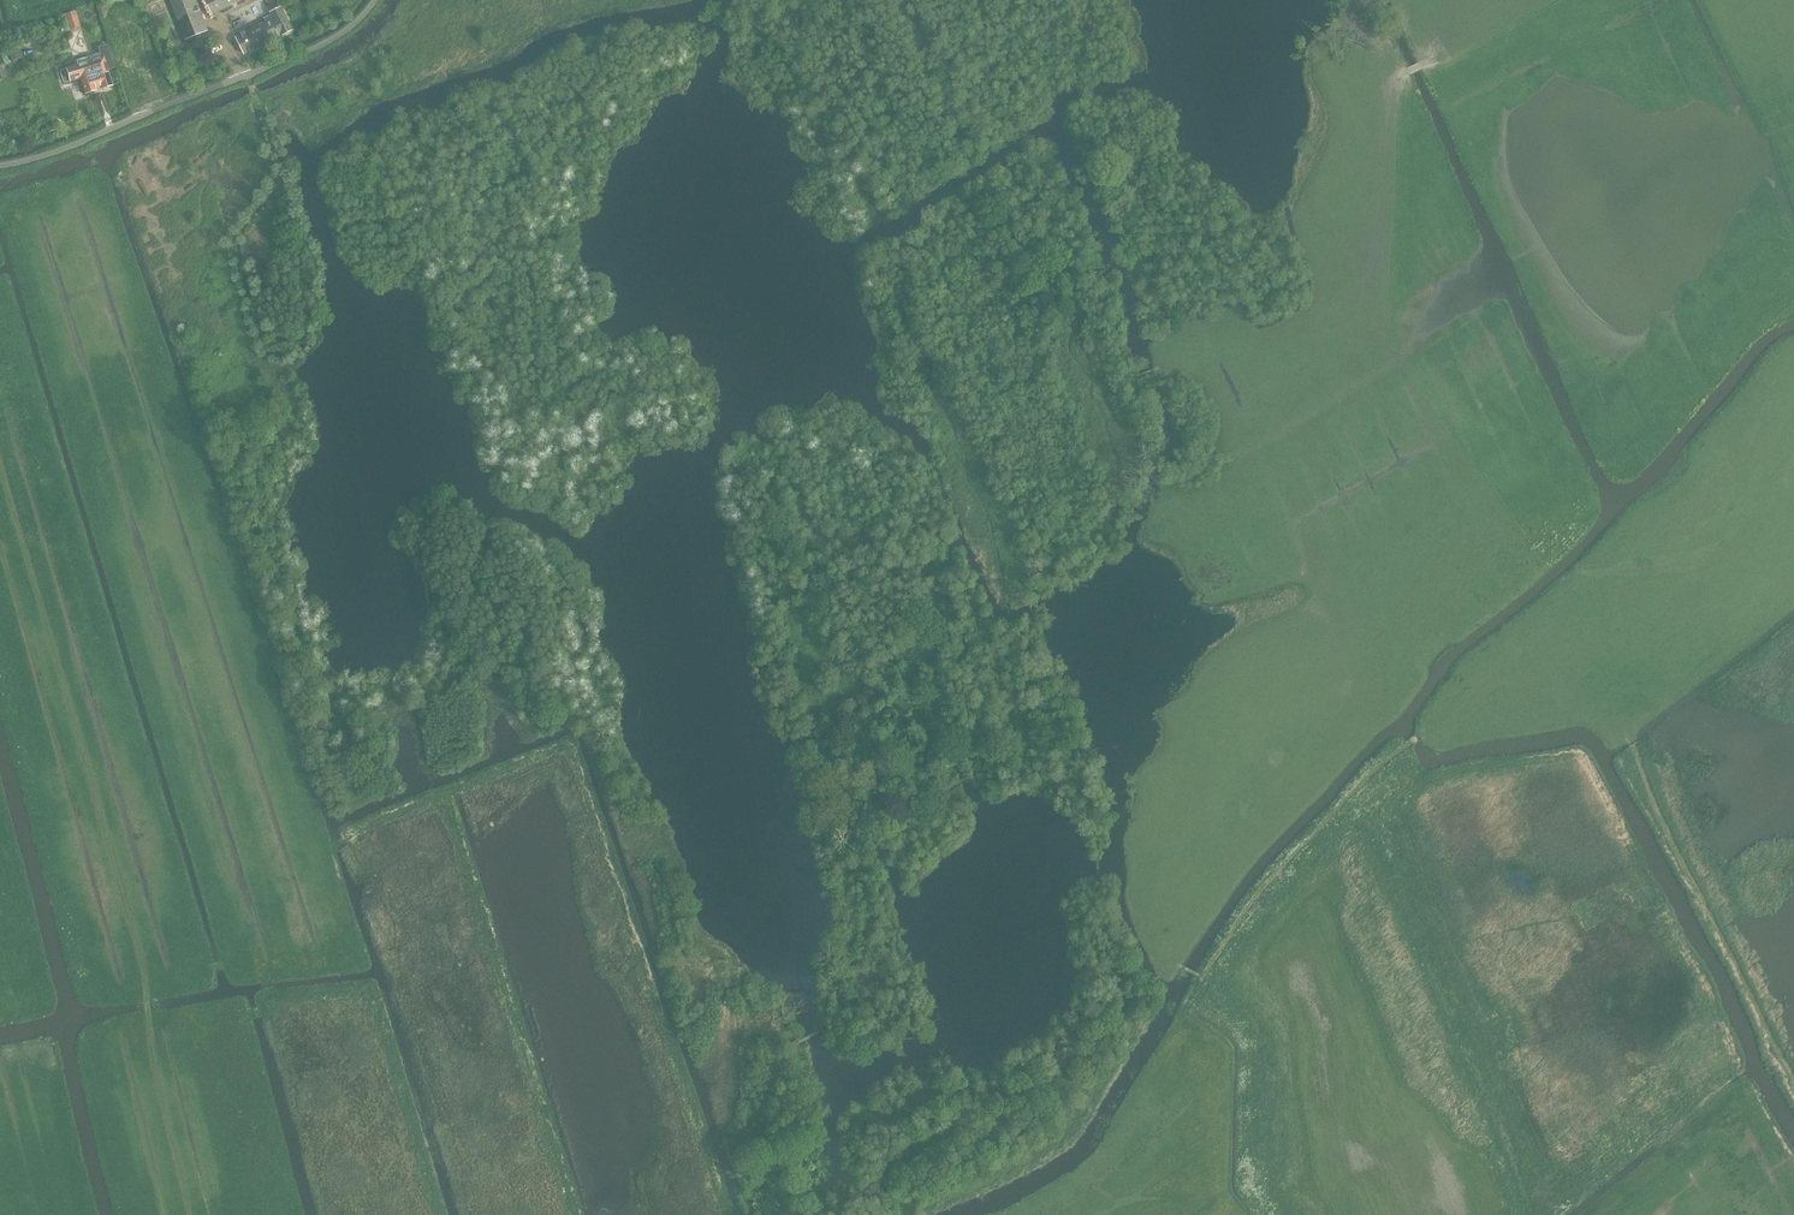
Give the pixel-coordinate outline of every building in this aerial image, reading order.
[(186,39),(208,30),(196,0),(170,0),(186,39)] [(213,15),(243,0),(206,0),(213,15)] [(266,22),(236,37),(245,54),(293,30),(282,7),(270,13),(271,14),(264,18),(266,22)] [(64,14),(69,30),(80,27),(76,11),(64,14)] [(123,40),(126,51),(145,46),(142,35),(123,40)] [(111,42),(115,57),(126,53),(121,39),(111,42)] [(114,68),(107,44),(98,47),(101,58),(90,61),(90,62),(93,72),(98,89),(112,85),(107,70),(114,68)] [(19,51),(10,53),(12,60),(21,57),(19,51)] [(90,61),(89,56),(82,59),(65,64),(66,69),(60,71),(63,83),(70,81),(80,78),(85,93),(98,89),(93,72),(90,62),(90,61)] [(871,272),(876,270),(872,257),(867,258),(871,272)]
